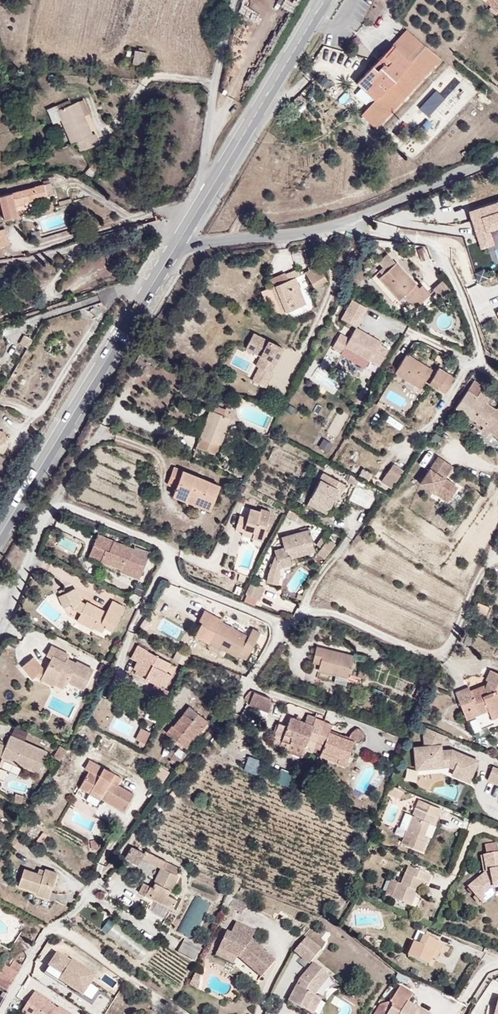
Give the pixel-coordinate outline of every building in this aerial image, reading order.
[(497,10),(497,0),(482,0),(496,12),(497,10)] [(386,45),(406,62),(422,43),(402,27),(386,45)] [(134,63),(142,49),(129,42),(122,57),(134,63)] [(396,99),(435,54),(422,43),(406,62),(384,88),(396,99)] [(384,59),(392,50),(386,45),(378,54),(384,59)] [(384,88),(406,62),(392,50),(384,59),(378,54),(364,71),(384,88)] [(384,88),(364,71),(353,84),(371,101),(384,88)] [(325,89),(331,82),(323,75),(317,82),(325,89)] [(460,80),(431,116),(446,128),(475,92),(460,80)] [(367,127),(396,99),(384,88),(356,116),(367,127)] [(348,109),(355,101),(344,92),(337,101),(348,109)] [(84,116),(79,102),(74,104),(79,118),(84,116)] [(86,137),(79,118),(74,104),(53,111),(57,123),(66,149),(71,147),(73,155),(95,147),(91,136),(86,137)] [(57,123),(53,111),(51,108),(40,111),(46,127),(57,123)] [(436,135),(443,126),(429,116),(422,125),(436,135)] [(84,182),(99,165),(93,160),(77,177),(84,182)] [(20,197),(21,200),(43,191),(37,178),(0,192),(0,215),(2,221),(17,215),(12,200),(20,197)] [(495,249),(495,241),(497,241),(497,233),(480,232),(480,226),(468,229),(469,241),(464,241),(464,249),(495,249)] [(418,251),(422,261),(429,258),(424,248),(418,251)] [(381,275),(394,263),(386,254),(376,263),(381,268),(377,271),(381,275)] [(417,289),(394,263),(381,275),(378,277),(398,300),(402,295),(413,308),(428,294),(420,286),(417,289)] [(323,283),(312,265),(298,274),(310,292),(323,283)] [(483,269),(474,274),(478,283),(488,278),(483,269)] [(303,309),(293,284),(298,281),(295,273),(282,278),(284,283),(267,290),(278,319),(303,309)] [(267,290),(284,283),(282,278),(265,284),(267,290)] [(448,291),(441,281),(432,288),(439,298),(448,291)] [(269,322),(278,319),(267,290),(258,293),(269,322)] [(409,312),(413,308),(402,295),(398,300),(409,312)] [(348,299),(341,312),(356,321),(364,308),(348,299)] [(352,327),(356,321),(341,312),(337,317),(352,327)] [(376,365),(385,349),(376,344),(378,342),(353,327),(347,338),(338,332),(329,347),(338,352),(342,346),(366,361),(367,360),(376,365)] [(279,349),(249,333),(243,345),(258,353),(256,356),(260,358),(249,380),(261,387),(268,374),(266,373),(279,349)] [(27,349),(31,339),(22,335),(17,345),(27,349)] [(342,346),(338,352),(337,353),(362,368),(366,361),(342,346)] [(433,373),(404,355),(392,373),(418,389),(423,382),(434,390),(445,373),(436,368),(433,373)] [(308,377),(332,395),(340,383),(315,366),(308,377)] [(451,377),(445,373),(434,390),(441,393),(451,377)] [(496,407),(492,404),(488,401),(489,399),(479,391),(481,387),(470,380),(452,408),(494,440),(497,435),(497,405),(496,407)] [(354,402),(359,406),(363,399),(358,395),(354,402)] [(350,408),(356,411),(359,406),(354,402),(350,408)] [(215,445),(225,419),(203,410),(188,449),(214,458),(218,447),(215,445)] [(10,425),(0,421),(0,442),(2,443),(8,431),(10,425)] [(327,452),(332,444),(322,439),(318,447),(327,452)] [(11,445),(7,441),(5,442),(4,443),(3,443),(2,443),(0,442),(0,451),(7,455),(11,445)] [(450,488),(437,478),(431,474),(441,462),(430,454),(409,480),(423,491),(427,486),(442,498),(450,488)] [(437,478),(446,466),(441,462),(431,474),(437,478)] [(384,486),(397,469),(387,463),(375,480),(384,486)] [(167,490),(175,472),(168,469),(160,487),(167,490)] [(204,506),(211,486),(175,472),(167,490),(204,506)] [(327,508),(336,490),(339,491),(343,485),(326,475),(322,482),(315,478),(305,497),(327,508)] [(442,498),(427,486),(423,491),(438,503),(442,498)] [(370,508),(374,493),(353,487),(349,502),(370,508)] [(204,506),(167,490),(164,498),(202,513),(204,506)] [(327,508),(305,497),(301,505),(322,516),(327,508)] [(258,543),(266,513),(253,509),(252,512),(243,509),(242,518),(235,517),(231,533),(237,534),(237,538),(258,543)] [(313,552),(306,528),(275,536),(278,547),(269,549),(275,570),(289,566),(287,559),(313,552)] [(324,558),(335,544),(324,536),(314,550),(324,558)] [(147,563),(131,557),(132,553),(96,538),(90,552),(104,558),(101,565),(118,572),(117,575),(139,584),(147,563)] [(101,565),(104,558),(90,552),(87,559),(101,565)] [(278,588),(281,578),(263,572),(260,583),(278,588)] [(242,585),(244,577),(236,575),(234,583),(242,585)] [(93,615),(95,610),(75,601),(72,589),(53,597),(59,614),(61,616),(64,612),(73,617),(81,621),(78,627),(90,633),(92,631),(97,633),(99,629),(109,633),(120,609),(103,602),(96,616),(93,615)] [(252,602),(256,594),(246,590),(242,598),(252,602)] [(135,606),(139,596),(128,591),(123,600),(135,606)] [(479,615),(482,606),(474,602),(470,612),(479,615)] [(243,639),(220,627),(220,625),(217,623),(218,619),(199,609),(193,619),(201,623),(198,628),(194,626),(188,637),(204,646),(206,642),(221,651),(220,654),(233,660),(234,658),(243,662),(259,635),(249,630),(243,639)] [(78,627),(81,621),(73,617),(70,624),(78,627)] [(198,628),(201,623),(193,619),(190,624),(194,626),(198,628)] [(304,637),(311,639),(314,628),(307,626),(304,637)] [(473,627),(471,633),(480,637),(483,631),(473,627)] [(459,635),(456,642),(463,645),(466,638),(459,635)] [(345,679),(352,657),(315,644),(310,661),(316,663),(315,668),(333,675),(345,679)] [(160,675),(167,661),(134,646),(127,659),(134,662),(130,671),(141,677),(139,679),(155,687),(161,676),(160,675)] [(91,673),(74,664),(72,668),(65,664),(67,660),(46,649),(41,660),(46,663),(55,667),(53,672),(44,668),(41,673),(36,683),(36,684),(50,691),(51,689),(57,678),(66,683),(65,685),(80,694),(91,673)] [(183,665),(186,656),(175,652),(172,661),(183,665)] [(39,672),(29,660),(22,665),(28,673),(23,676),(28,683),(31,680),(39,672)] [(53,672),(55,667),(46,663),(44,668),(53,672)] [(28,673),(22,665),(17,668),(23,676),(28,673)] [(41,673),(39,672),(31,680),(36,683),(41,673)] [(497,711),(497,677),(486,673),(482,683),(485,685),(483,688),(467,695),(470,703),(456,709),(467,736),(491,725),(490,722),(487,715),(497,711)] [(342,687),(345,679),(333,675),(330,683),(342,687)] [(163,690),(169,679),(161,676),(155,687),(163,690)] [(60,694),(65,685),(66,683),(57,678),(51,689),(60,694)] [(420,702),(426,687),(418,684),(411,699),(420,702)] [(470,703),(467,695),(464,688),(450,693),(456,709),(470,703)] [(272,701),(269,700),(269,697),(252,691),(249,691),(245,697),(245,699),(248,702),(247,703),(267,712),(272,701)] [(180,742),(197,721),(180,708),(166,724),(164,723),(155,733),(172,747),(179,740),(180,742)] [(497,719),(497,711),(487,715),(490,722),(497,719)] [(308,725),(311,717),(303,714),(300,721),(308,725)] [(312,744),(321,721),(311,717),(308,725),(286,716),(282,724),(273,720),(268,733),(277,737),(276,740),(285,743),(287,738),(302,744),(304,740),(312,744)] [(340,766),(349,741),(329,733),(332,725),(321,721),(312,744),(320,747),(318,751),(333,757),(331,763),(340,766)] [(440,733),(420,724),(416,732),(417,741),(406,743),(409,766),(440,762),(448,765),(445,771),(463,780),(473,756),(446,745),(436,746),(440,733)] [(343,739),(349,741),(352,742),(354,741),(357,739),(359,734),(356,729),(354,728),(352,728),(346,732),(343,739)] [(139,730),(134,741),(142,745),(147,734),(139,730)] [(10,734),(4,743),(0,749),(0,755),(33,775),(46,756),(10,734)] [(300,750),(302,744),(287,738),(285,743),(300,750)] [(53,759),(61,762),(66,749),(57,746),(53,759)] [(123,746),(115,756),(128,765),(135,754),(123,746)] [(166,757),(173,762),(180,754),(174,748),(166,757)] [(331,763),(333,757),(318,751),(316,756),(331,763)] [(0,763),(0,768),(16,775),(19,769),(1,760),(0,763)] [(484,779),(497,786),(497,769),(490,765),(484,779)] [(131,794),(115,784),(107,781),(111,773),(100,766),(96,774),(87,769),(79,784),(102,795),(100,800),(121,812),(131,794)] [(274,782),(289,788),(294,775),(279,769),(274,782)] [(444,770),(405,772),(406,789),(445,787),(444,770)] [(115,784),(119,777),(111,773),(107,781),(115,784)] [(397,787),(385,782),(382,790),(394,795),(397,787)] [(102,795),(79,784),(75,793),(97,805),(100,800),(102,795)] [(18,807),(22,799),(14,794),(10,802),(18,807)] [(412,800),(410,806),(434,816),(436,810),(412,800)] [(418,852),(427,832),(423,830),(425,825),(428,827),(434,816),(410,806),(406,816),(400,830),(398,835),(402,837),(399,844),(418,852)] [(395,828),(400,830),(406,816),(401,814),(395,828)] [(450,816),(451,825),(461,823),(459,815),(450,816)] [(14,852),(22,842),(8,831),(0,841),(14,852)] [(485,855),(497,853),(496,843),(484,845),(485,855)] [(137,857),(139,854),(127,846),(120,856),(133,863),(137,857)] [(163,858),(142,848),(139,854),(137,857),(159,867),(163,858)] [(481,855),(484,874),(468,887),(482,905),(495,894),(494,885),(497,884),(497,853),(485,855),(481,855)] [(159,867),(174,874),(178,865),(163,858),(159,867)] [(418,894),(422,886),(425,887),(429,877),(403,866),(396,884),(393,883),(387,898),(408,907),(409,902),(413,892),(418,894)] [(166,890),(174,874),(159,867),(151,886),(147,885),(143,894),(171,906),(177,894),(166,890)] [(33,877),(35,871),(28,868),(26,874),(33,877)] [(37,901),(48,873),(36,869),(35,871),(33,877),(26,874),(12,869),(7,884),(26,892),(24,896),(37,901)] [(387,898),(393,883),(387,881),(380,896),(387,898)] [(414,904),(418,894),(413,892),(409,902),(414,904)] [(237,911),(242,902),(229,895),(224,904),(237,911)] [(210,904),(195,896),(178,931),(193,938),(210,904)] [(27,909),(28,900),(19,899),(18,908),(27,909)] [(223,918),(229,907),(224,904),(217,916),(223,918)] [(253,951),(243,941),(246,936),(250,930),(230,920),(225,931),(222,929),(214,945),(232,954),(256,974),(270,959),(256,947),(253,951)] [(315,946),(300,934),(288,949),(303,960),(315,946)] [(440,952),(444,943),(424,934),(420,943),(415,941),(408,954),(429,964),(432,957),(436,950),(440,952)] [(200,945),(181,935),(178,941),(197,951),(200,945)] [(257,946),(246,936),(243,941),(253,951),(256,947),(257,946)] [(227,962),(232,954),(214,945),(209,953),(227,962)] [(57,953),(44,973),(65,986),(66,985),(83,996),(96,975),(79,964),(78,967),(71,962),(57,953)] [(7,963),(16,967),(20,960),(11,955),(7,963)] [(16,967),(7,963),(1,959),(0,962),(0,983),(5,986),(16,967)] [(283,1000),(299,1009),(308,993),(309,991),(323,974),(307,962),(295,977),(283,1000)] [(192,975),(189,988),(197,989),(199,977),(192,975)] [(398,986),(410,993),(414,987),(401,980),(398,986)] [(410,1004),(407,1002),(412,994),(398,986),(385,1009),(379,1005),(374,1013),(413,1013),(407,1010),(410,1004)] [(55,1007),(54,1010),(46,1004),(48,1002),(32,992),(18,1013),(19,1013),(66,1013),(55,1007)] [(308,993),(299,1009),(306,1012),(314,997),(308,993)] [(410,1004),(407,1010),(413,1013),(423,1013),(425,1012),(410,1004)]
